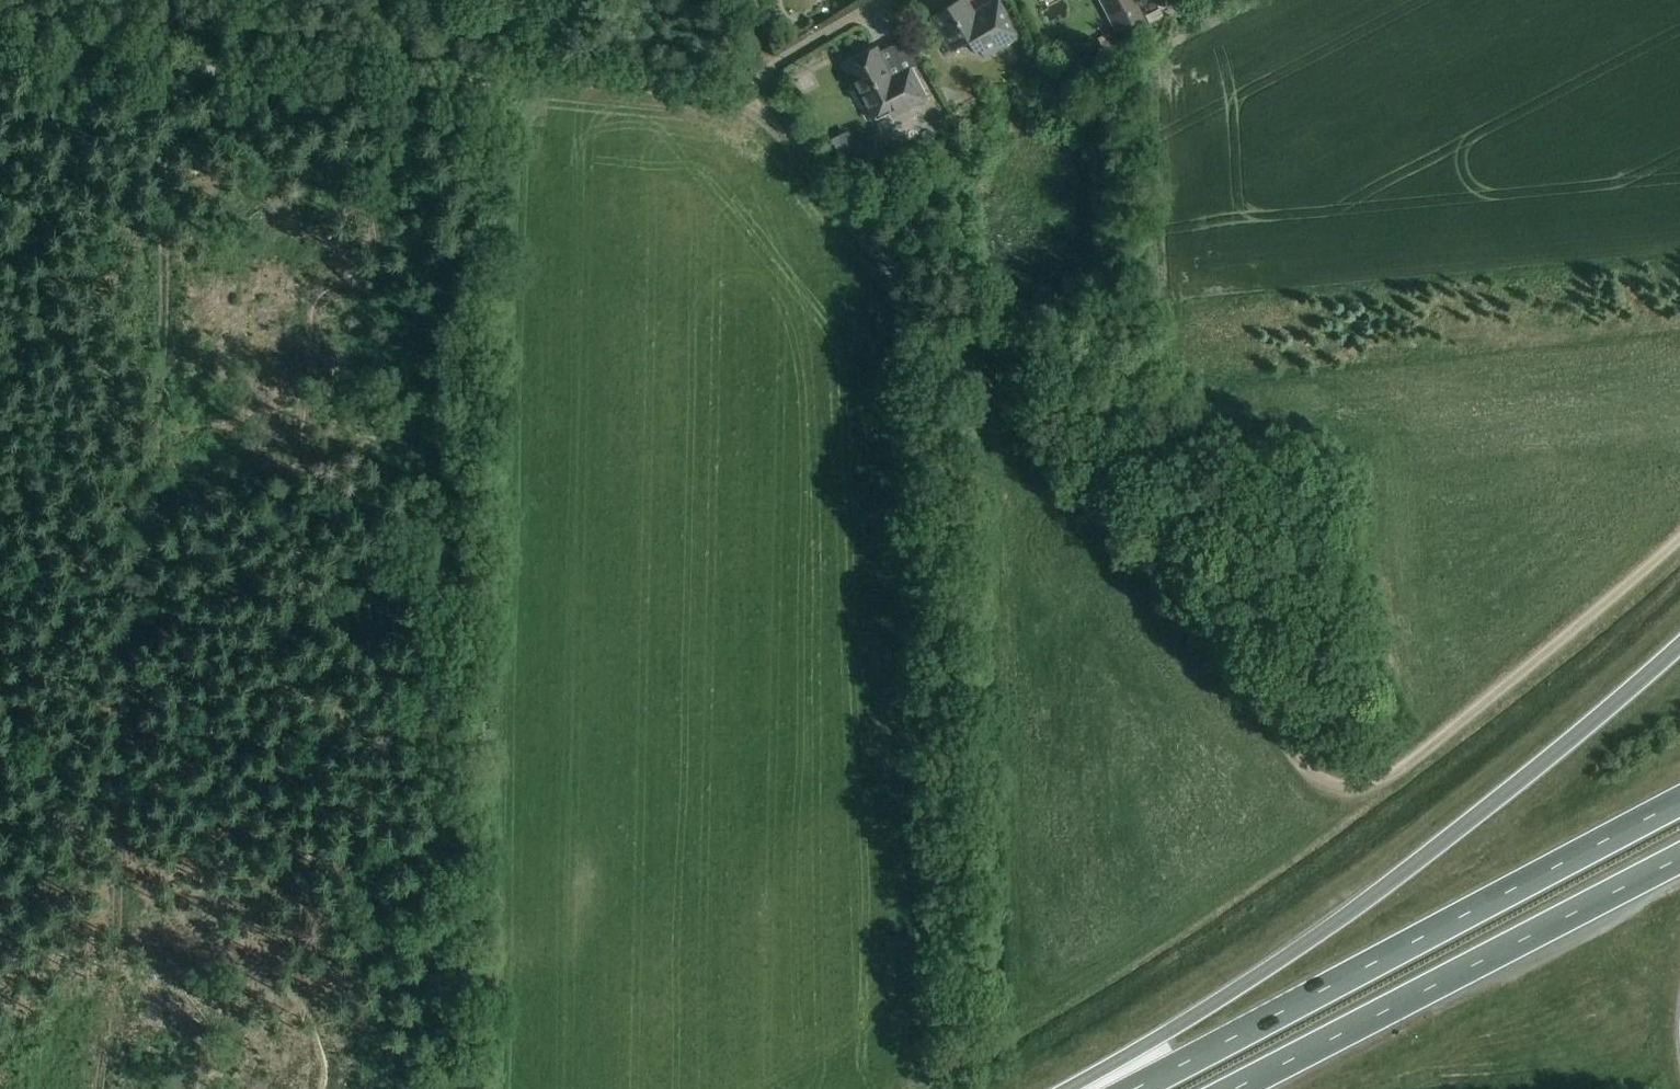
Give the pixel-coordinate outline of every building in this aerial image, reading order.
[(966,0),(960,0),(931,18),(943,38),(937,42),(945,55),(973,38),(985,58),(1020,36),(998,0),(995,0),(974,13),(966,0)] [(1115,33),(1142,20),(1132,0),(1098,0),(1115,33)] [(891,78),(876,49),(844,66),(856,90),(850,93),(857,107),(861,105),(868,118),(889,108),(893,116),(925,99),(910,69),(891,78)] [(863,163),(848,132),(836,137),(830,140),(846,173),(864,165),(863,163)]
